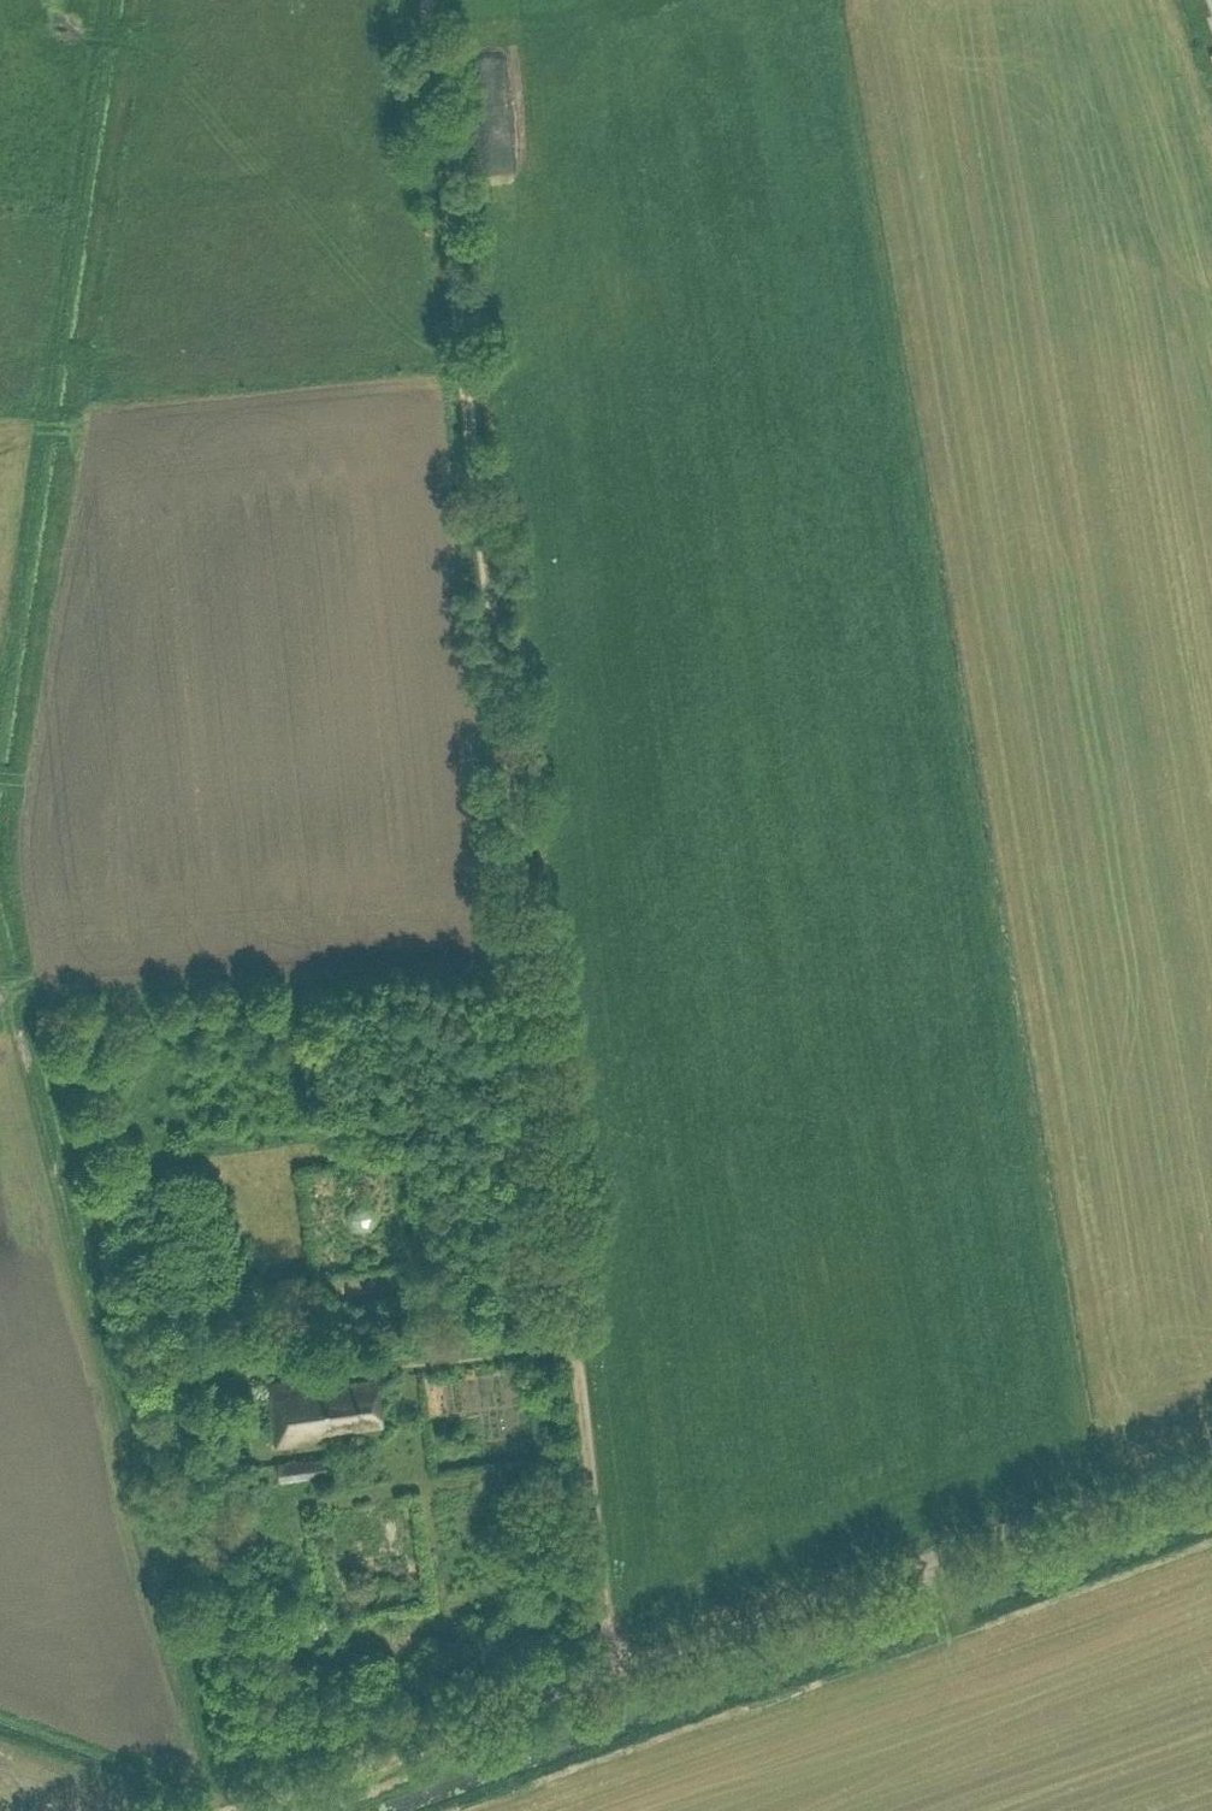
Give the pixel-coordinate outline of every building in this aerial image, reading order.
[(384,1421),(377,1376),(303,1387),(301,1378),(269,1383),(279,1444),(328,1437),(327,1429),(384,1421)] [(328,1474),(326,1455),(278,1460),(280,1480),(328,1474)]
